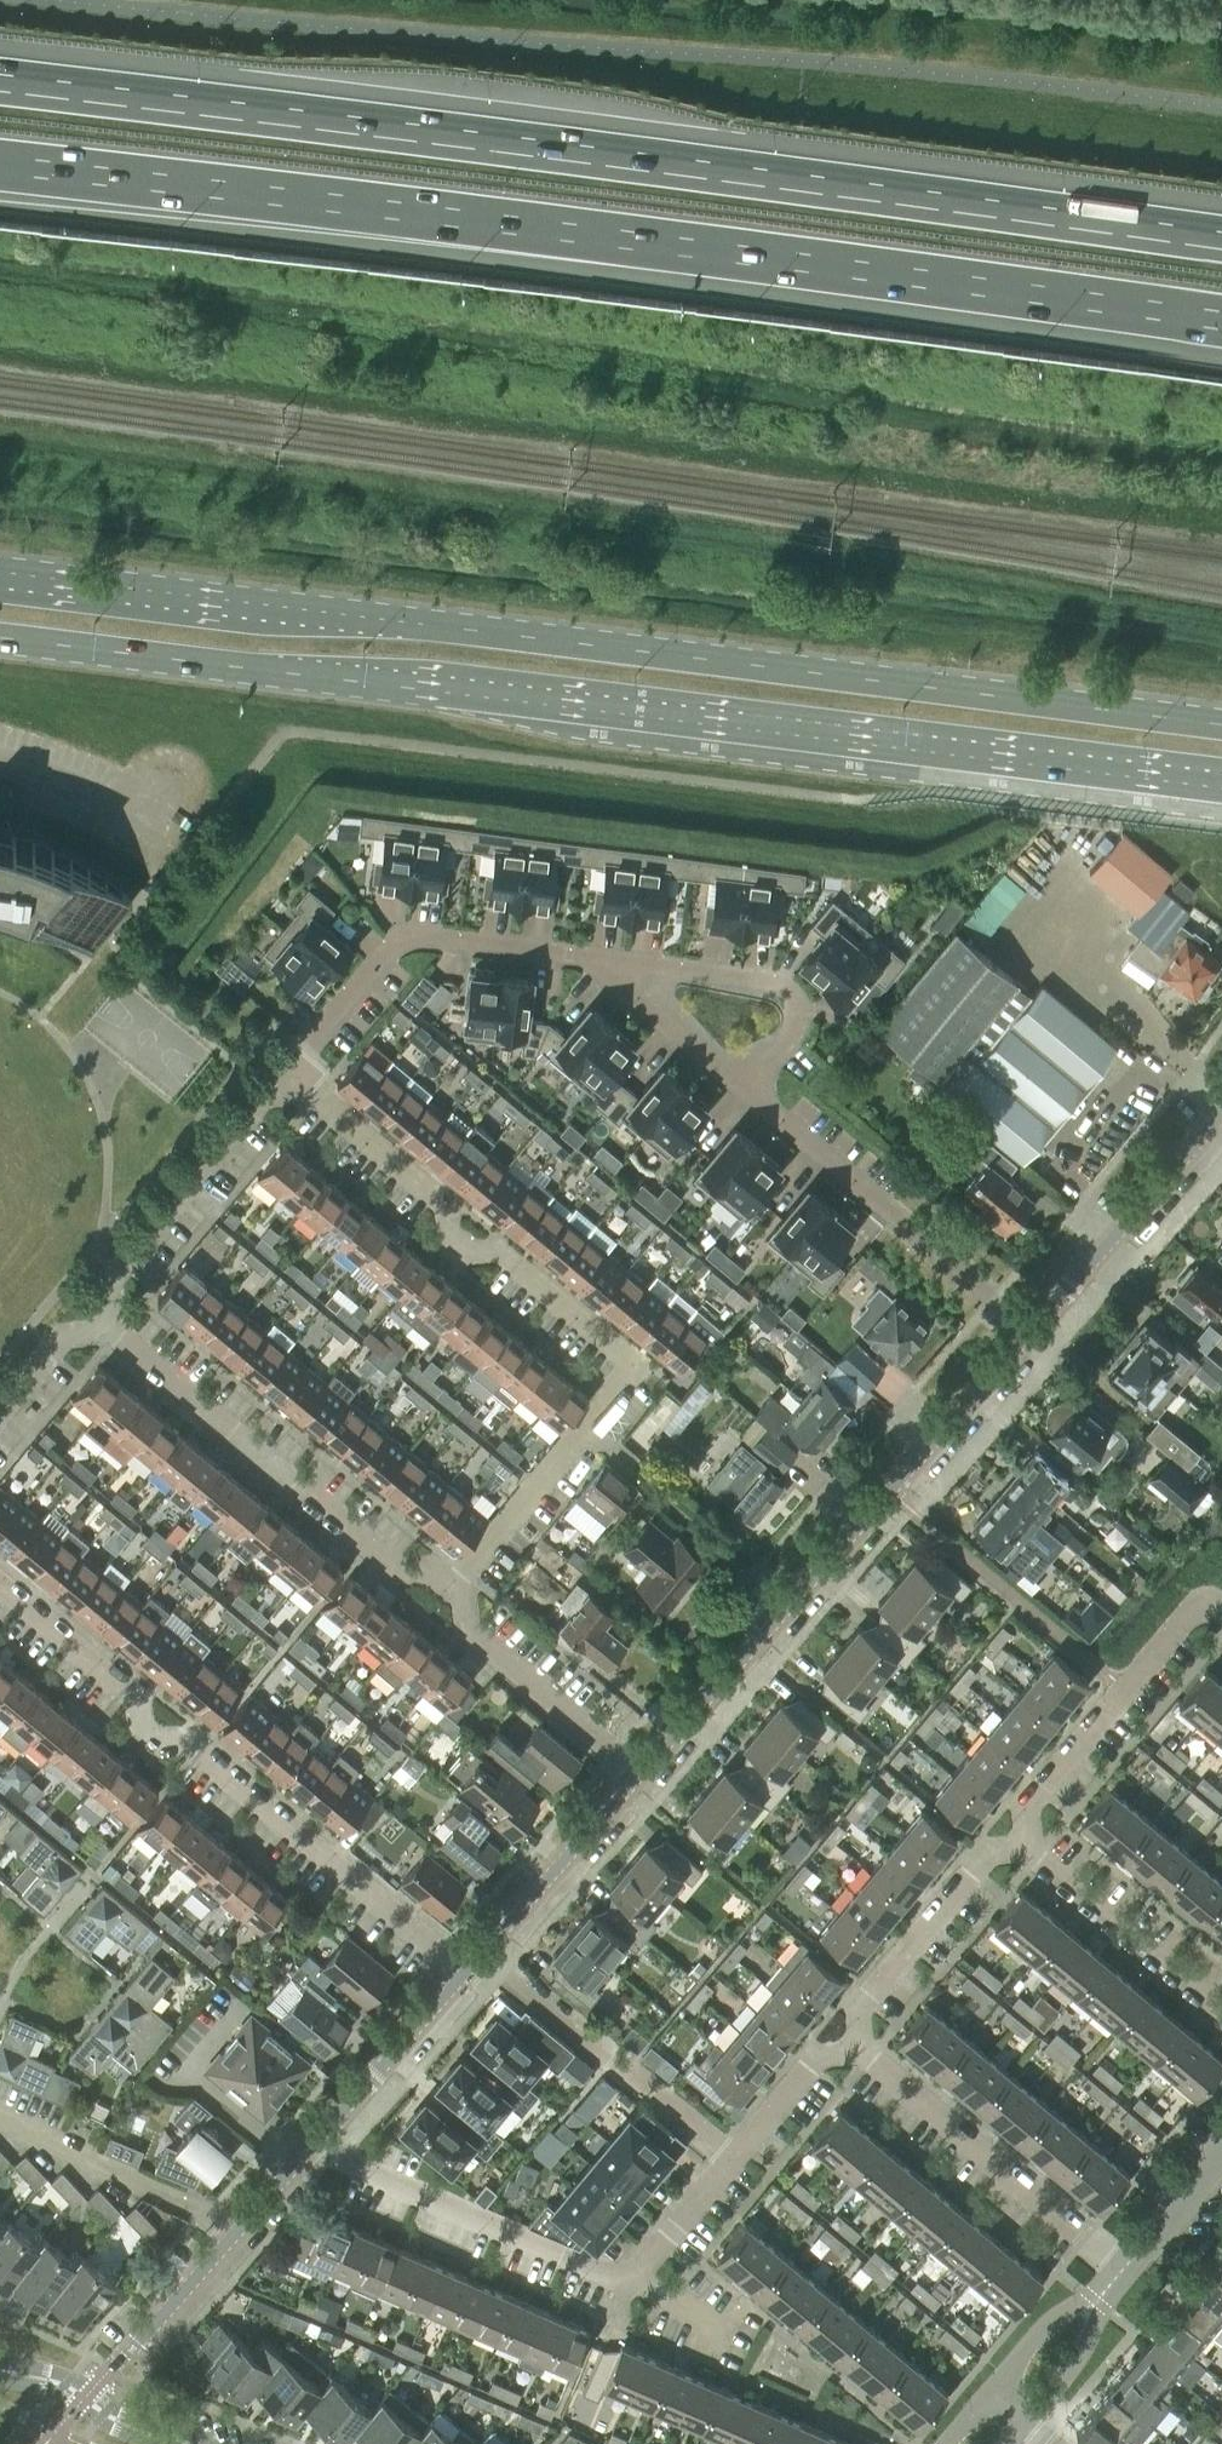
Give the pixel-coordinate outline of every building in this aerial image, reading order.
[(409,888),(417,823),(362,816),(360,834),(385,838),(382,862),(375,861),(373,880),(379,881),(379,884),(409,888)] [(12,835),(8,828),(3,822),(0,819),(0,898),(15,903),(31,910),(47,918),(62,926),(77,936),(91,947),(131,898),(120,889),(108,881),(97,873),(84,866),(72,859),(60,853),(48,848),(36,843),(24,839),(12,835)] [(470,849),(472,830),(417,823),(409,888),(439,892),(439,889),(445,890),(448,871),(442,870),(445,845),(470,849)] [(519,902),(528,837),(472,830),(470,849),(495,852),(492,877),(486,876),(484,895),(490,896),(489,898),(519,902)] [(1180,923),(1188,912),(1158,887),(1170,873),(1121,831),(1120,832),(1116,838),(1089,870),(1137,911),(1126,923),(1141,935),(1131,949),(1161,970),(1160,971),(1194,996),(1196,994),(1199,996),(1207,985),(1204,983),(1220,960),(1205,950),(1209,944),(1206,942),(1208,939),(1194,929),(1192,932),(1180,923)] [(583,844),(528,837),(519,902),(534,904),(535,904),(549,906),(550,902),(556,903),(558,884),(552,883),(555,859),(581,862),(583,844)] [(630,917),(638,852),(583,844),(581,863),(606,866),(603,891),(597,890),(594,909),(600,910),(600,913),(630,917)] [(323,857),(313,849),(303,862),(312,870),(323,857)] [(693,859),(638,852),(630,917),(660,920),(660,918),(666,918),(669,899),(663,899),(666,874),(691,877),(693,859)] [(740,931),(749,866),(693,859),(691,877),(716,880),(713,905),(707,904),(705,923),(711,924),(710,927),(740,931)] [(805,872),(749,865),(740,930),(755,932),(756,932),(770,934),(771,931),(777,931),(779,912),(773,912),(776,887),(803,890),(805,872)] [(1193,890),(1179,878),(1172,886),(1186,898),(1193,890)] [(300,906),(282,928),(332,969),(351,946),(322,922),(334,908),(308,886),(295,902),(300,906)] [(951,905),(953,892),(936,890),(934,903),(951,905)] [(869,928),(832,898),(811,924),(824,935),(802,962),(804,964),(803,966),(823,983),(869,928)] [(282,928),(263,951),(295,978),(293,980),(311,995),(328,974),(326,973),(329,968),(331,970),(332,969),(282,928)] [(906,959),(869,928),(823,983),(846,1002),(870,973),(884,985),(906,959)] [(878,1023),(939,1075),(1016,981),(954,930),(878,1023)] [(252,975),(226,954),(215,967),(241,988),(252,975)] [(495,974),(469,971),(466,993),(469,994),(463,1035),(493,1039),(501,975),(500,977),(495,977),(495,974)] [(423,973),(401,998),(415,1009),(436,984),(423,973)] [(532,979),(501,975),(493,1039),(522,1043),(521,1051),(534,1053),(549,1021),(527,1018),(532,979)] [(1049,1128),(1118,1046),(1041,982),(982,1051),(971,1041),(960,1055),(1049,1128)] [(613,1025),(590,1006),(566,1035),(549,1021),(534,1053),(544,1061),(549,1056),(571,1075),(613,1025)] [(409,1016),(398,1007),(392,1015),(402,1024),(409,1016)] [(634,1042),(613,1025),(571,1075),(593,1093),(589,1098),(603,1110),(625,1084),(612,1073),(634,1047),(632,1044),(634,1042)] [(439,1041),(430,1033),(423,1041),(432,1050),(439,1041)] [(357,1099),(391,1058),(370,1041),(336,1081),(357,1099)] [(449,1050),(439,1041),(432,1050),(442,1058),(449,1050)] [(1049,1128),(960,1055),(934,1085),(1022,1160),(1049,1128)] [(377,1115),(411,1075),(412,1074),(392,1058),(391,1058),(357,1099),(377,1115)] [(685,1086),(662,1066),(638,1095),(625,1084),(603,1110),(618,1123),(622,1118),(644,1136),(685,1086)] [(473,1083),(480,1075),(470,1067),(463,1075),(473,1083)] [(397,1132),(425,1099),(424,1098),(430,1091),(411,1075),(377,1115),(397,1132)] [(483,1091),(489,1083),(480,1075),(473,1083),(483,1091)] [(704,1105),(706,1103),(685,1086),(644,1136),(667,1155),(707,1107),(704,1105)] [(418,1149),(445,1116),(425,1099),(397,1132),(418,1149)] [(520,1108),(510,1100),(503,1109),(513,1117),(520,1108)] [(523,1125),(530,1117),(520,1108),(513,1117),(523,1125)] [(438,1166),(471,1125),(452,1109),(445,1116),(418,1149),(438,1166)] [(458,1183),(485,1150),(495,1139),(475,1122),(472,1126),(471,1125),(438,1166),(458,1183)] [(575,1144),(583,1134),(570,1123),(562,1133),(575,1144)] [(758,1146),(735,1127),(693,1177),(716,1196),(758,1146)] [(553,1150),(560,1142),(550,1134),(543,1142),(553,1150)] [(1033,1198),(1006,1175),(1016,1163),(987,1138),(965,1164),(975,1172),(964,1186),(998,1214),(992,1221),(1005,1232),(1033,1198)] [(563,1159),(570,1150),(560,1142),(553,1150),(563,1159)] [(277,1194),(305,1161),(284,1144),(257,1177),(277,1194)] [(778,1163),(758,1146),(716,1196),(740,1216),(780,1168),(777,1166),(778,1163)] [(478,1199),(505,1166),(485,1150),(458,1183),(478,1199)] [(297,1211),(325,1178),(305,1161),(277,1194),(297,1211)] [(498,1216),(525,1183),(505,1166),(478,1199),(498,1216)] [(601,1176),(591,1168),(584,1176),(594,1184),(601,1176)] [(518,1233),(552,1193),(532,1176),(525,1183),(498,1216),(518,1233)] [(611,1184),(601,1176),(594,1184),(604,1193),(611,1184)] [(318,1228),(345,1195),(325,1178),(297,1211),(318,1228)] [(656,1195),(643,1184),(635,1194),(648,1204),(656,1195)] [(830,1207),(808,1188),(766,1238),(789,1257),(830,1207)] [(538,1250),(572,1210),(552,1193),(518,1233),(538,1250)] [(338,1245),(366,1212),(345,1195),(318,1228),(338,1245)] [(661,1215),(669,1205),(656,1195),(648,1204),(661,1215)] [(641,1209),(631,1201),(624,1210),(634,1218),(641,1209)] [(559,1267),(596,1223),(575,1206),(572,1210),(538,1250),(559,1267)] [(832,1208),(830,1207),(789,1257),(811,1275),(807,1280),(822,1293),(844,1267),(830,1255),(839,1244),(842,1246),(856,1228),(836,1212),(835,1214),(830,1210),(832,1208)] [(233,1226),(240,1217),(230,1209),(223,1217),(233,1226)] [(651,1218),(641,1209),(634,1218),(644,1226),(651,1218)] [(358,1261),(385,1228),(366,1212),(338,1245),(358,1261)] [(228,1231),(218,1223),(211,1231),(221,1239),(228,1231)] [(579,1284),(606,1251),(616,1240),(596,1223),(559,1267),(579,1284)] [(378,1278),(406,1245),(385,1228),(358,1261),(350,1271),(370,1287),(378,1278)] [(264,1251),(271,1243),(261,1235),(254,1243),(264,1251)] [(674,1251),(681,1243),(671,1235),(664,1243),(674,1251)] [(274,1260),(281,1251),(271,1243),(264,1251),(274,1260)] [(684,1260),(691,1251),(681,1243),(674,1251),(684,1260)] [(391,1305),(426,1262),(406,1245),(378,1278),(398,1295),(391,1305)] [(720,1265),(728,1255),(716,1245),(707,1254),(720,1265)] [(259,1257),(249,1249),(242,1257),(252,1265),(259,1257)] [(599,1301),(627,1268),(606,1251),(579,1284),(599,1301)] [(733,1276),(741,1266),(728,1255),(720,1265),(733,1276)] [(269,1265),(259,1257),(252,1265),(262,1274),(269,1265)] [(1206,1263),(1201,1268),(1197,1265),(1201,1261),(1200,1260),(1193,1268),(1190,1265),(1179,1280),(1181,1282),(1179,1285),(1180,1286),(1181,1285),(1194,1296),(1193,1297),(1202,1305),(1203,1304),(1216,1315),(1221,1308),(1221,1276),(1206,1263)] [(411,1322),(446,1279),(426,1262),(391,1305),(411,1322)] [(176,1312),(204,1279),(184,1263),(157,1296),(176,1312)] [(619,1317),(647,1284),(627,1268),(599,1301),(619,1317)] [(721,1277),(711,1268),(705,1277),(714,1285),(721,1277)] [(311,1277),(301,1269),(294,1277),(304,1285),(311,1277)] [(639,1334),(676,1290),(656,1273),(647,1284),(619,1317),(639,1334)] [(314,1293),(321,1285),(311,1277),(304,1285),(314,1293)] [(724,1293),(731,1285),(721,1277),(714,1285),(724,1293)] [(197,1329),(224,1296),(204,1279),(176,1312),(197,1329)] [(439,1329),(466,1296),(446,1279),(411,1322),(419,1312),(439,1329)] [(292,1299),(299,1291),(290,1282),(283,1291),(292,1299)] [(874,1292),(862,1306),(874,1316),(862,1329),(897,1360),(927,1325),(894,1294),(891,1298),(878,1287),(874,1292)] [(659,1351),(696,1307),(676,1290),(639,1334),(659,1351)] [(309,1299),(299,1291),(292,1299),(302,1307),(309,1299)] [(217,1347),(245,1313),(224,1296),(197,1329),(217,1347)] [(459,1346),(487,1313),(466,1296),(439,1329),(459,1346)] [(351,1310),(341,1302),(334,1310),(344,1318),(351,1310)] [(796,1326),(804,1317),(791,1306),(783,1315),(796,1326)] [(680,1369),(707,1337),(713,1342),(724,1330),(696,1307),(659,1351),(680,1369)] [(361,1319),(351,1310),(344,1318),(354,1327),(361,1319)] [(238,1364),(273,1321),(265,1330),(245,1313),(217,1347),(238,1364)] [(479,1363),(507,1330),(487,1313),(459,1346),(479,1363)] [(340,1324),(330,1316),(323,1324),(333,1332),(340,1324)] [(258,1380),(293,1338),(273,1321),(238,1364),(258,1380)] [(1221,1377),(1221,1365),(1205,1351),(1199,1358),(1188,1350),(1189,1348),(1176,1337),(1171,1343),(1147,1322),(1141,1330),(1138,1328),(1126,1343),(1177,1388),(1191,1370),(1213,1388),(1221,1377)] [(343,1341),(349,1332),(340,1324),(333,1332),(343,1341)] [(389,1347),(380,1339),(369,1330),(364,1335),(365,1341),(373,1347),(383,1355),(389,1347)] [(499,1380),(527,1347),(507,1330),(479,1363),(499,1380)] [(278,1398),(306,1364),(286,1348),(294,1338),(293,1338),(258,1380),(278,1398)] [(854,1401),(824,1375),(834,1363),(808,1341),(797,1354),(815,1370),(807,1379),(813,1384),(802,1397),(835,1424),(840,1423),(847,1415),(846,1411),(854,1401)] [(837,1361),(866,1386),(884,1366),(854,1341),(837,1361)] [(1132,1391),(1131,1393),(1156,1413),(1177,1388),(1126,1343),(1114,1358),(1116,1360),(1107,1371),(1132,1391)] [(383,1355),(373,1347),(366,1355),(376,1363),(383,1355)] [(393,1364),(399,1355),(389,1347),(383,1355),(393,1364)] [(519,1396),(547,1363),(527,1347),(499,1380),(519,1396)] [(386,1372),(393,1364),(383,1355),(376,1363),(386,1372)] [(539,1413),(567,1380),(547,1363),(519,1396),(539,1413)] [(299,1415),(326,1382),(306,1364),(278,1398),(299,1415)] [(93,1416),(121,1383),(99,1365),(72,1398),(93,1416)] [(432,1378),(422,1370),(415,1378),(425,1386),(432,1378)] [(442,1386),(432,1378),(425,1386),(435,1394),(442,1386)] [(677,1455),(724,1399),(699,1378),(652,1434),(677,1455)] [(560,1430),(588,1398),(567,1380),(539,1413),(560,1430)] [(319,1431),(346,1398),(326,1382),(299,1415),(319,1431)] [(104,1444),(141,1400),(121,1383),(93,1416),(83,1427),(104,1444)] [(414,1400),(420,1392),(411,1384),(404,1392),(414,1400)] [(430,1400),(420,1392),(414,1400),(424,1408),(430,1400)] [(835,1424),(802,1397),(790,1410),(771,1395),(755,1414),(767,1425),(776,1433),(785,1423),(815,1448),(824,1437),(827,1438),(834,1430),(834,1425),(835,1424)] [(339,1448),(367,1415),(346,1398),(319,1431),(339,1448)] [(123,1460),(160,1416),(141,1400),(104,1444),(123,1460)] [(1123,1432),(1120,1429),(1098,1411),(1094,1416),(1076,1402),(1074,1404),(1071,1402),(1067,1401),(1063,1400),(1059,1401),(1055,1403),(1052,1405),(1049,1408),(1048,1412),(1047,1416),(1047,1420),(1048,1424),(1050,1427),(1053,1430),(1051,1433),(1059,1440),(1051,1450),(1078,1473),(1087,1462),(1096,1468),(1110,1451),(1116,1455),(1122,1447),(1124,1443),(1125,1439),(1124,1435),(1123,1432)] [(472,1411),(462,1403),(456,1411),(465,1420),(472,1411)] [(482,1420),(472,1411),(465,1420),(475,1428),(482,1420)] [(1201,1450),(1160,1414),(1147,1430),(1188,1466),(1201,1450)] [(359,1465),(387,1432),(367,1415),(339,1448),(359,1465)] [(153,1466),(181,1433),(160,1416),(123,1460),(124,1461),(133,1449),(153,1466)] [(461,1425),(451,1417),(444,1425),(454,1433),(461,1425)] [(464,1442),(471,1434),(461,1425),(454,1433),(464,1442)] [(797,1450),(776,1433),(767,1425),(751,1444),(781,1470),(797,1450)] [(48,1447),(55,1439),(45,1430),(38,1439),(48,1447)] [(379,1482),(407,1449),(387,1432),(359,1465),(379,1482)] [(173,1483),(201,1450),(181,1433),(153,1466),(173,1483)] [(512,1445),(503,1437),(496,1445),(506,1453),(512,1445)] [(43,1453),(33,1444),(26,1452),(36,1461),(43,1453)] [(522,1453),(512,1445),(506,1453),(516,1461),(522,1453)] [(400,1499),(427,1466),(407,1449),(379,1482),(400,1499)] [(194,1500),(221,1467),(201,1450),(173,1483),(165,1492),(186,1509),(194,1500)] [(494,1467),(501,1459),(491,1451),(484,1459),(494,1467)] [(783,1484),(775,1477),(778,1473),(753,1452),(742,1465),(731,1455),(720,1468),(732,1478),(719,1493),(752,1520),(783,1484)] [(1077,1487),(1057,1471),(1061,1466),(1049,1456),(1045,1461),(1035,1452),(1020,1470),(1051,1498),(1059,1489),(1069,1497),(1077,1487)] [(1205,1488),(1167,1455),(1149,1477),(1188,1509),(1205,1488)] [(79,1473),(86,1465),(76,1456),(69,1465),(79,1473)] [(511,1467),(501,1459),(494,1467),(504,1475),(511,1467)] [(606,1522),(635,1486),(605,1462),(584,1488),(587,1491),(579,1500),(606,1522)] [(89,1481),(96,1473),(86,1465),(79,1473),(89,1481)] [(419,1515),(447,1482),(427,1466),(400,1499),(419,1515)] [(214,1517),(242,1484),(221,1467),(194,1500),(214,1517)] [(74,1478),(65,1470),(58,1479),(68,1487),(74,1478)] [(1051,1498),(1020,1470),(1003,1489),(1041,1521),(1048,1512),(1043,1508),(1051,1498)] [(77,1495),(84,1487),(74,1478),(68,1487),(77,1495)] [(440,1532),(467,1499),(447,1482),(419,1515),(440,1532)] [(234,1533),(261,1500),(242,1484),(214,1517),(234,1533)] [(20,1502),(0,1485),(0,1526),(20,1502)] [(1041,1521),(1003,1489),(988,1508),(1020,1535),(1028,1525),(1034,1530),(1041,1521)] [(126,1498),(116,1490),(109,1498),(119,1506),(126,1498)] [(461,1550),(488,1517),(486,1515),(495,1503),(480,1491),(471,1502),(467,1499),(440,1532),(461,1550)] [(136,1506),(126,1498),(119,1506),(129,1515),(136,1506)] [(254,1550),(281,1517),(261,1500),(234,1533),(234,1534),(226,1543),(246,1560),(254,1550)] [(49,1509),(39,1501),(31,1511),(20,1502),(0,1526),(0,1541),(13,1552),(49,1509)] [(108,1520),(114,1512),(105,1504),(98,1512),(108,1520)] [(1012,1544),(1020,1535),(988,1508),(972,1526),(1032,1576),(1048,1557),(1030,1542),(1021,1552),(1012,1544)] [(33,1569),(69,1526),(49,1509),(13,1552),(33,1569)] [(1160,1541),(1122,1510),(1113,1520),(1151,1552),(1160,1541)] [(118,1528),(124,1520),(114,1512),(108,1520),(118,1528)] [(274,1567),(302,1534),(281,1517),(254,1550),(274,1567)] [(703,1565),(707,1560),(677,1535),(673,1540),(649,1519),(624,1549),(648,1569),(637,1582),(667,1607),(668,1606),(667,1605),(680,1589),(678,1588),(690,1574),(693,1577),(703,1565)] [(1056,1548),(1070,1531),(1058,1521),(1045,1537),(1056,1548)] [(53,1585),(81,1552),(61,1536),(69,1526),(33,1569),(53,1585)] [(164,1535),(155,1527),(148,1535),(157,1543),(164,1535)] [(294,1584),(321,1551),(302,1534),(274,1567),(294,1584)] [(151,1551),(157,1543),(148,1535),(141,1543),(151,1551)] [(167,1552),(174,1543),(164,1535),(157,1543),(167,1552)] [(1080,1553),(1064,1539),(1055,1549),(1072,1563),(1080,1553)] [(161,1559),(167,1552),(157,1543),(151,1551),(161,1559)] [(315,1601),(343,1568),(321,1551),(294,1584),(315,1601)] [(74,1603),(101,1570),(81,1552),(53,1585),(74,1603)] [(971,1585),(933,1553),(923,1565),(914,1558),(896,1580),(933,1611),(950,1590),(960,1598),(971,1585)] [(200,1574),(207,1566),(197,1557),(190,1566),(200,1574)] [(217,1574),(207,1566),(200,1574),(210,1582),(217,1574)] [(94,1619),(121,1586),(101,1570),(74,1603),(94,1619)] [(189,1588),(195,1580),(186,1571),(179,1579),(189,1588)] [(343,1625),(370,1591),(349,1574),(322,1607),(343,1625)] [(198,1596),(205,1588),(195,1580),(189,1588),(198,1596)] [(933,1611),(896,1580),(877,1602),(886,1609),(878,1620),(915,1651),(925,1640),(916,1632),(933,1611)] [(604,1624),(604,1623),(612,1612),(576,1582),(560,1602),(572,1612),(560,1626),(607,1665),(625,1642),(604,1624)] [(142,1603),(141,1603),(121,1586),(94,1619),(114,1636),(142,1603)] [(247,1599),(237,1591),(231,1599),(240,1607),(247,1599)] [(363,1641),(390,1608),(370,1591),(343,1625),(363,1641)] [(141,1603),(142,1603),(114,1636),(134,1653),(161,1620),(162,1620),(171,1609),(151,1592),(141,1603)] [(1111,1612),(1092,1597),(1079,1611),(1072,1605),(1062,1616),(1088,1639),(1111,1612)] [(257,1607),(247,1599),(240,1607),(250,1616),(257,1607)] [(229,1621),(236,1613),(226,1605),(219,1613),(229,1621)] [(383,1658),(410,1625),(390,1608),(363,1641),(383,1658)] [(245,1621),(236,1613),(229,1621),(239,1629),(245,1621)] [(182,1637),(162,1620),(161,1620),(134,1653),(154,1670),(182,1637)] [(915,1651),(878,1620),(867,1632),(858,1625),(840,1647),(877,1678),(894,1657),(904,1665),(915,1651)] [(1000,1643),(1010,1631),(1002,1624),(992,1636),(1000,1643)] [(182,1637),(154,1670),(174,1687),(202,1653),(211,1642),(191,1625),(182,1637)] [(288,1634),(278,1625),(271,1633),(282,1642),(288,1634)] [(395,1683),(430,1642),(410,1625),(383,1658),(376,1667),(395,1683)] [(990,1655),(1000,1643),(992,1636),(982,1648),(990,1655)] [(270,1656),(277,1647),(267,1639),(260,1647),(270,1656)] [(423,1692),(451,1659),(430,1642),(395,1683),(403,1675),(423,1692)] [(860,1699),(877,1678),(840,1647),(822,1669),(830,1676),(820,1688),(858,1720),(869,1706),(860,1699)] [(316,1657),(306,1649),(299,1657),(309,1665),(316,1657)] [(1088,1680),(1053,1652),(1036,1673),(1070,1701),(1088,1680)] [(195,1703),(222,1670),(202,1653),(174,1687),(195,1703)] [(319,1673),(326,1665),(316,1657),(309,1665),(319,1673)] [(16,1671),(0,1658),(0,1690),(16,1671)] [(444,1709),(464,1685),(472,1676),(451,1659),(423,1692),(444,1709)] [(298,1679),(304,1671),(295,1662),(288,1671),(298,1679)] [(967,1683),(977,1671),(968,1665),(959,1676),(967,1683)] [(1221,1693),(1221,1682),(1206,1669),(1178,1703),(1199,1721),(1221,1693)] [(215,1721),(243,1688),(222,1670),(195,1703),(215,1721)] [(36,1688),(16,1671),(0,1690),(0,1731),(36,1688)] [(307,1687),(314,1679),(304,1671),(298,1679),(307,1687)] [(1070,1701),(1036,1673),(1019,1693),(1053,1721),(1070,1701)] [(957,1695),(967,1683),(959,1676),(949,1688),(957,1695)] [(356,1690),(346,1682),(340,1690),(349,1698),(356,1690)] [(455,1719),(475,1695),(464,1685),(444,1709),(455,1719)] [(21,1748),(29,1738),(57,1705),(36,1688),(0,1731),(21,1748)] [(359,1707),(366,1698),(356,1690),(349,1698),(359,1707)] [(243,1744),(271,1711),(250,1693),(222,1726),(243,1744)] [(1053,1721),(1019,1693),(1002,1713),(1037,1741),(1053,1721)] [(1221,1733),(1221,1693),(1199,1721),(1218,1737),(1221,1733)] [(338,1712),(345,1704),(335,1696),(328,1704),(338,1712)] [(836,1727),(799,1696),(788,1708),(779,1700),(761,1722),(798,1753),(816,1733),(825,1740),(836,1727)] [(348,1721),(354,1712),(345,1704),(338,1712),(348,1721)] [(49,1755),(77,1722),(57,1705),(29,1738),(49,1755)] [(933,1723),(943,1711),(935,1705),(925,1716),(933,1723)] [(444,1709),(434,1721),(446,1730),(455,1719),(444,1709)] [(263,1761),(291,1727),(271,1711),(243,1744),(263,1761)] [(1037,1741),(1002,1713),(986,1732),(1020,1761),(1037,1741)] [(396,1724),(386,1715),(380,1724),(389,1732),(396,1724)] [(923,1735),(933,1723),(925,1716),(915,1728),(923,1735)] [(69,1772),(97,1739),(77,1722),(49,1755),(69,1772)] [(781,1774),(798,1753),(761,1722),(743,1744),(752,1752),(743,1763),(780,1794),(790,1782),(781,1774)] [(553,1786),(578,1756),(539,1723),(519,1747),(497,1728),(484,1743),(528,1779),(535,1771),(553,1786)] [(399,1740),(406,1732),(396,1724),(389,1732),(399,1740)] [(283,1777),(311,1744),(291,1727),(263,1761),(283,1777)] [(378,1746),(385,1738),(375,1729),(368,1738),(378,1746)] [(1004,1781),(1020,1761),(986,1732),(969,1752),(1004,1781)] [(388,1754),(395,1746),(385,1738),(378,1746),(388,1754)] [(89,1789),(117,1756),(97,1739),(69,1772),(89,1789)] [(1167,1759),(1174,1751),(1162,1741),(1155,1750),(1167,1759)] [(539,1801),(517,1784),(521,1779),(503,1765),(500,1769),(468,1743),(445,1770),(487,1806),(484,1810),(512,1834),(539,1801)] [(303,1794),(331,1761),(311,1744),(283,1777),(303,1794)] [(897,1766),(907,1754),(899,1747),(889,1759),(897,1766)] [(1185,1761),(1174,1751),(1167,1759),(1179,1769),(1185,1761)] [(1004,1781),(969,1752),(953,1772),(987,1801),(1004,1781)] [(1162,1765),(1150,1755),(1144,1763),(1155,1773),(1162,1765)] [(109,1805),(137,1772),(117,1756),(89,1789),(109,1805)] [(324,1811),(351,1778),(331,1761),(303,1794),(324,1811)] [(780,1794),(743,1763),(733,1775),(724,1767),(705,1789),(743,1820),(760,1799),(769,1807),(780,1794)] [(1167,1783),(1174,1775),(1162,1765),(1155,1773),(1167,1783)] [(130,1823),(158,1790),(137,1772),(109,1805),(130,1823)] [(969,1822),(987,1801),(953,1772),(935,1794),(969,1822)] [(1214,1785),(1202,1775),(1195,1783),(1207,1793),(1214,1785)] [(354,1818),(372,1795),(351,1778),(324,1811),(345,1829),(354,1818)] [(20,1790),(10,1781),(3,1790),(13,1798),(20,1790)] [(869,1800),(878,1789),(870,1782),(860,1793),(869,1800)] [(1214,1785),(1207,1793),(1219,1803),(1221,1799),(1221,1791),(1214,1785)] [(1101,1838),(1130,1804),(1109,1786),(1080,1820),(1101,1838)] [(743,1820),(705,1789),(687,1811),(696,1819),(686,1831),(723,1862),(735,1849),(725,1841),(743,1820)] [(1202,1798),(1191,1789),(1184,1797),(1195,1807),(1202,1798)] [(23,1806),(30,1798),(20,1790),(13,1798),(23,1806)] [(859,1812),(869,1800),(860,1793),(851,1805),(859,1812)] [(158,1846),(185,1813),(164,1795),(137,1828),(158,1846)] [(366,1828),(384,1806),(372,1795),(354,1818),(366,1828)] [(498,1847),(480,1831),(474,1826),(483,1815),(461,1797),(444,1817),(453,1825),(442,1839),(479,1870),(498,1847)] [(1207,1816),(1214,1808),(1202,1798),(1195,1807),(1207,1816)] [(1121,1855),(1149,1820),(1130,1804),(1101,1838),(1121,1855)] [(956,1838),(922,1809),(905,1830),(939,1858),(956,1838)] [(178,1863),(206,1830),(185,1813),(158,1846),(178,1863)] [(60,1823),(50,1815),(43,1823),(53,1832),(60,1823)] [(81,1867),(20,1816),(3,1835),(19,1848),(15,1853),(38,1871),(19,1894),(43,1913),(81,1867)] [(1141,1872),(1170,1837),(1149,1820),(1121,1855),(1141,1872)] [(835,1841),(845,1829),(837,1822),(827,1834),(835,1841)] [(63,1840),(70,1832),(60,1823),(53,1832),(63,1840)] [(198,1880),(226,1846),(206,1830),(178,1863),(198,1880)] [(939,1858),(905,1830),(887,1850),(921,1879),(939,1858)] [(825,1852),(835,1841),(827,1834),(817,1845),(825,1852)] [(1161,1888),(1189,1853),(1170,1837),(1141,1872),(1161,1888)] [(691,1882),(702,1869),(664,1838),(654,1850),(645,1842),(627,1864),(664,1895),(681,1875),(691,1882)] [(218,1896),(246,1863),(226,1846),(198,1880),(218,1896)] [(101,1858),(91,1849),(84,1858),(94,1866),(101,1858)] [(921,1879),(887,1850),(871,1870),(905,1898),(921,1879)] [(465,1884),(425,1852),(401,1881),(441,1914),(465,1884)] [(1181,1905),(1210,1870),(1189,1853),(1161,1888),(1181,1905)] [(802,1881),(811,1869),(803,1862),(793,1874),(802,1881)] [(238,1913),(266,1880),(246,1863),(218,1896),(238,1913)] [(646,1916),(664,1895),(627,1864),(608,1886),(617,1894),(608,1905),(645,1936),(656,1924),(646,1916)] [(905,1898),(871,1870),(854,1890),(888,1919),(905,1898)] [(1221,1898),(1221,1881),(1210,1870),(1181,1905),(1202,1922),(1221,1898)] [(122,1889),(129,1881),(119,1873),(112,1881),(122,1889)] [(792,1893),(802,1881),(793,1874),(783,1886),(792,1893)] [(259,1930),(287,1897),(266,1880),(238,1913),(259,1930)] [(139,1889),(129,1881),(122,1889),(132,1897),(139,1889)] [(164,1936),(102,1884),(63,1931),(87,1951),(106,1928),(128,1947),(132,1943),(147,1955),(164,1936)] [(888,1919),(854,1890),(837,1910),(872,1939),(888,1919)] [(1014,1942),(1043,1908),(1022,1890),(993,1925),(1014,1942)] [(1221,1939),(1221,1898),(1202,1922),(1221,1939)] [(635,1949),(645,1936),(608,1905),(598,1917),(589,1909),(571,1931),(608,1962),(625,1941),(635,1949)] [(169,1914),(159,1906),(152,1914),(162,1923),(169,1914)] [(1034,1959),(1062,1924),(1043,1908),(1014,1942),(1034,1959)] [(762,1928),(772,1916),(764,1909),(754,1921),(762,1928)] [(872,1939),(837,1910),(820,1931),(854,1960),(872,1939)] [(172,1931),(179,1923),(169,1914),(162,1923),(172,1931)] [(1054,1976),(1083,1941),(1062,1924),(1034,1959),(1054,1976)] [(591,1983),(608,1962),(571,1931),(552,1953),(561,1961),(551,1973),(589,2004),(600,1991),(591,1983)] [(391,1972),(347,1936),(322,1965),(307,1953),(298,1964),(299,1964),(323,1985),(332,1975),(366,2003),(391,1972)] [(840,1976),(807,1948),(809,1947),(800,1939),(782,1962),(823,1996),(840,1976)] [(202,1956),(209,1948),(199,1940),(192,1948),(202,1956)] [(737,1958),(746,1947),(738,1940),(729,1951),(737,1958)] [(1074,1993),(1103,1958),(1083,1941),(1054,1976),(1074,1993)] [(212,1964),(219,1956),(209,1948),(202,1956),(212,1964)] [(727,1970),(737,1958),(729,1951),(718,1963),(727,1970)] [(150,2004),(175,1975),(151,1955),(106,2008),(153,2046),(172,2023),(150,2004)] [(1095,2009),(1123,1975),(1103,1958),(1074,1993),(1095,2009)] [(990,1971),(978,1961),(971,1969),(983,1979),(990,1971)] [(823,1996),(782,1962),(765,1982),(772,1988),(806,2017),(823,1996)] [(349,2023),(315,1994),(323,1985),(299,1964),(266,2004),(324,2052),(349,2023)] [(1002,1980),(990,1971),(983,1979),(995,1989),(1002,1980)] [(979,1984),(967,1975),(960,1983),(972,1993),(979,1984)] [(1114,2026),(1143,1991),(1123,1975),(1095,2009),(1114,2026)] [(703,1998),(713,1987),(704,1980),(695,1991),(703,1998)] [(990,1994),(979,1984),(972,1993),(983,2002),(990,1994)] [(806,2017),(772,1988),(755,2008),(790,2037),(806,2017)] [(693,2010),(703,1998),(695,1991),(685,2003),(693,2010)] [(1135,2043),(1163,2009),(1143,1991),(1114,2026),(1135,2043)] [(1030,2004),(1019,1994),(1012,2003),(1023,2012),(1030,2004)] [(919,2055),(947,2021),(927,2004),(898,2038),(919,2055)] [(1042,2014),(1030,2004),(1023,2012),(1035,2022),(1042,2014)] [(153,2046),(106,2008),(68,2053),(93,2073),(111,2051),(133,2069),(153,2046)] [(790,2037),(755,2008),(739,2028),(773,2057),(790,2037)] [(1019,2018),(1007,2008),(1000,2016),(1012,2026),(1019,2018)] [(1154,2059),(1183,2025),(1163,2009),(1135,2043),(1154,2059)] [(33,2054),(28,2052),(40,2025),(12,2012),(0,2037),(0,2073),(68,2104),(78,2081),(52,2069),(54,2064),(33,2054)] [(574,2049),(529,2012),(513,2031),(499,2018),(496,2022),(492,2018),(476,2037),(480,2041),(477,2044),(492,2057),(493,2056),(522,2081),(523,2080),(542,2058),(557,2070),(574,2049)] [(306,2062),(296,2054),(251,2016),(207,2068),(263,2114),(306,2062)] [(1023,2036),(1030,2028),(1019,2018),(1012,2026),(1023,2036)] [(939,2072),(967,2038),(947,2021),(919,2055),(939,2072)] [(1174,2076),(1203,2042),(1183,2025),(1154,2059),(1174,2076)] [(773,2057),(739,2028),(722,2048),(756,2077),(773,2057)] [(1068,2041),(1056,2031),(1049,2039),(1061,2049),(1068,2041)] [(959,2089),(988,2055),(967,2038),(939,2072),(959,2089)] [(1061,2049),(1049,2039),(1043,2047),(1054,2057),(1061,2049)] [(1080,2051),(1068,2041),(1061,2049),(1073,2059),(1080,2051)] [(1221,2062),(1221,2058),(1203,2042),(1174,2076),(1195,2094),(1221,2062)] [(739,2098),(756,2077),(722,2048),(705,2068),(693,2058),(682,2071),(719,2102),(730,2090),(739,2098)] [(1066,2067),(1073,2059),(1061,2049),(1054,2057),(1066,2067)] [(979,2106),(1007,2071),(988,2055),(959,2089),(979,2106)] [(538,2093),(523,2080),(522,2081),(493,2056),(492,2057),(478,2074),(463,2061),(460,2064),(456,2061),(440,2080),(444,2083),(441,2087),(456,2099),(457,2099),(487,2124),(487,2123),(506,2101),(521,2113),(538,2093)] [(1111,2071),(1099,2062),(1092,2070),(1104,2080),(1111,2071)] [(999,2123),(1027,2088),(1007,2071),(979,2106),(999,2123)] [(1122,2081),(1111,2071),(1104,2080),(1115,2089),(1122,2081)] [(1092,2093),(1099,2085),(1087,2075),(1080,2084),(1092,2093)] [(595,2082),(588,2091),(595,2097),(602,2088),(595,2082)] [(1104,2103),(1111,2095),(1099,2085),(1092,2093),(1104,2103)] [(1020,2140),(1048,2106),(1027,2088),(999,2123),(1020,2140)] [(1150,2105),(1139,2095),(1132,2103),(1144,2113),(1150,2105)] [(502,2135),(487,2123),(487,2124),(457,2099),(456,2099),(442,2116),(427,2104),(424,2107),(420,2104),(405,2123),(408,2126),(406,2130),(450,2167),(470,2143),(485,2156),(502,2135)] [(211,2177),(231,2153),(217,2141),(221,2136),(184,2105),(173,2119),(188,2131),(176,2146),(165,2142),(154,2168),(194,2184),(201,2169),(211,2177)] [(1162,2115),(1150,2105),(1144,2113),(1155,2123),(1162,2115)] [(631,2119),(629,2117),(609,2140),(655,2179),(668,2164),(664,2161),(671,2153),(662,2145),(673,2132),(642,2106),(631,2119)] [(1039,2156),(1068,2122),(1048,2106),(1020,2140),(1039,2156)] [(831,2160),(860,2126),(839,2108),(811,2143),(831,2160)] [(1139,2119),(1127,2109),(1120,2117),(1132,2127),(1139,2119)] [(1151,2128),(1139,2119),(1132,2127),(1144,2137),(1151,2128)] [(562,2122),(554,2131),(567,2142),(575,2133),(562,2122)] [(1059,2173),(1088,2139),(1068,2122),(1039,2156),(1059,2173)] [(852,2177),(881,2143),(860,2126),(831,2160),(852,2177)] [(121,2142),(110,2136),(103,2150),(115,2155),(121,2142)] [(541,2138),(533,2148),(546,2159),(554,2149),(541,2138)] [(1080,2190),(1108,2156),(1088,2139),(1059,2173),(1080,2190)] [(655,2179),(609,2140),(591,2163),(633,2198),(640,2190),(643,2193),(655,2179)] [(873,2194),(901,2160),(881,2143),(852,2177),(873,2194)] [(0,2149),(0,2169),(10,2159),(0,2149)] [(47,2176),(25,2153),(13,2164),(35,2187),(47,2176)] [(1100,2207),(1129,2173),(1108,2156),(1080,2190),(1100,2207)] [(892,2210),(920,2176),(901,2160),(873,2194),(892,2210)] [(633,2198),(591,2163),(572,2185),(618,2223),(630,2209),(627,2206),(633,2198)] [(83,2193),(61,2170),(50,2180),(72,2204),(83,2193)] [(509,2176),(502,2191),(512,2196),(519,2180),(509,2176)] [(912,2227),(940,2193),(920,2176),(892,2210),(912,2227)] [(808,2188),(796,2179),(790,2187),(801,2197),(808,2188)] [(484,2204),(494,2191),(485,2183),(474,2196),(484,2204)] [(606,2238),(618,2223),(572,2185),(555,2206),(547,2199),(527,2223),(571,2242),(572,2240),(570,2239),(578,2230),(579,2231),(580,2231),(595,2243),(602,2235),(606,2238)] [(120,2210),(98,2187),(87,2198),(109,2221),(120,2210)] [(820,2198),(808,2188),(801,2197),(813,2206),(820,2198)] [(796,2202),(785,2193),(778,2201),(790,2211),(796,2202)] [(932,2244),(961,2210),(940,2193),(912,2227),(932,2244)] [(808,2212),(796,2202),(790,2211),(801,2220),(808,2212)] [(157,2227),(135,2204),(123,2214),(146,2238),(157,2227)] [(952,2260),(981,2226),(961,2210),(932,2244),(952,2260)] [(330,2265),(348,2224),(323,2214),(322,2216),(311,2211),(308,2219),(305,2218),(287,2260),(325,2276),(330,2265)] [(848,2222),(836,2212),(830,2220),(841,2230),(848,2222)] [(9,2221),(7,2219),(6,2220),(3,2218),(0,2218),(0,2232),(9,2221)] [(46,2238),(43,2236),(43,2237),(40,2235),(35,2235),(32,2239),(9,2221),(0,2232),(0,2281),(6,2287),(46,2238)] [(737,2274),(766,2240),(745,2222),(716,2256),(737,2274)] [(860,2232),(848,2222),(841,2230),(853,2240),(860,2232)] [(354,2276),(372,2235),(348,2224),(330,2265),(354,2276)] [(837,2236),(825,2226),(818,2234),(830,2244),(837,2236)] [(973,2278),(1001,2243),(981,2226),(952,2260),(973,2278)] [(378,2286),(396,2245),(372,2235),(354,2276),(378,2286)] [(848,2246),(837,2236),(830,2244),(841,2254),(848,2246)] [(48,2295),(82,2254),(80,2253),(79,2254),(77,2252),(72,2252),(69,2256),(46,2238),(6,2287),(7,2287),(13,2279),(21,2286),(23,2289),(25,2292),(27,2294),(30,2295),(34,2296),(43,2304),(49,2296),(48,2295)] [(757,2290),(785,2256),(766,2240),(737,2274),(757,2290)] [(993,2295),(1022,2261),(1001,2243),(973,2278),(993,2295)] [(402,2297),(420,2256),(396,2245),(378,2286),(402,2297)] [(886,2259),(874,2249),(867,2257),(879,2267),(886,2259)] [(81,2319),(119,2272),(117,2270),(116,2271),(113,2268),(108,2269),(105,2273),(82,2254),(48,2295),(49,2296),(58,2303),(59,2306),(61,2309),(64,2311),(67,2312),(70,2313),(81,2322),(82,2320),(81,2319)] [(1211,2267),(1221,2276),(1221,2254),(1211,2267)] [(426,2307),(444,2266),(420,2256),(402,2297),(426,2307)] [(777,2308),(806,2273),(785,2256),(757,2290),(777,2308)] [(879,2267),(867,2257),(861,2265),(872,2275),(879,2267)] [(897,2269),(886,2259),(879,2267),(891,2276),(897,2269)] [(1013,2312),(1042,2277),(1022,2261),(993,2295),(1013,2312)] [(450,2317),(468,2277),(444,2266),(426,2307),(450,2317)] [(884,2284),(891,2276),(879,2267),(872,2275),(884,2284)] [(1211,2267),(1195,2286),(1221,2309),(1221,2276),(1211,2267)] [(797,2324),(825,2289),(806,2273),(777,2308),(797,2324)] [(474,2328),(492,2287),(468,2277),(450,2317),(474,2328)] [(928,2289),(917,2280),(910,2288),(921,2297),(928,2289)] [(1221,2342),(1221,2309),(1195,2286),(1177,2307),(1210,2334),(1221,2343),(1221,2342)] [(498,2338),(516,2298),(492,2287),(474,2328),(498,2338)] [(817,2341),(846,2306),(825,2289),(797,2324),(817,2341)] [(940,2299),(928,2289),(921,2297),(933,2307),(940,2299)] [(917,2303),(905,2293),(898,2301),(910,2311),(917,2303)] [(281,2308),(250,2294),(245,2306),(276,2319),(277,2317),(281,2308)] [(310,2312),(314,2303),(300,2297),(296,2307),(310,2312)] [(522,2349),(539,2308),(516,2298),(498,2338),(522,2349)] [(324,2319),(328,2309),(314,2303),(310,2312),(324,2319)] [(928,2313),(917,2303),(910,2311),(922,2321),(928,2313)] [(838,2358),(866,2324),(846,2306),(817,2341),(838,2358)] [(1210,2334),(1177,2307),(1161,2326),(1205,2363),(1211,2356),(1199,2346),(1210,2334)] [(287,2324),(292,2312),(281,2308),(277,2317),(276,2319),(287,2324)] [(546,2359),(564,2319),(539,2308),(522,2349),(546,2359)] [(968,2323),(957,2313),(950,2321),(962,2331),(968,2323)] [(358,2333),(362,2323),(348,2317),(344,2327),(358,2333)] [(571,2370),(588,2329),(564,2319),(546,2359),(571,2370)] [(224,2381),(251,2348),(231,2331),(218,2320),(200,2342),(213,2353),(203,2364),(224,2381)] [(372,2339),(376,2329),(362,2323),(358,2333),(372,2339)] [(973,2341),(980,2333),(968,2323),(962,2331),(973,2341)] [(327,2339),(332,2329),(320,2324),(316,2334),(327,2339)] [(857,2374),(886,2340),(866,2324),(838,2358),(857,2374)] [(1205,2363),(1161,2326),(1144,2347),(1176,2374),(1186,2363),(1197,2372),(1205,2363)] [(957,2337),(945,2327),(938,2335),(950,2345),(957,2337)] [(339,2344),(344,2335),(332,2329),(327,2339),(339,2344)] [(272,2365),(271,2364),(281,2353),(262,2336),(252,2348),(251,2348),(224,2381),(245,2399),(255,2387),(254,2386),(272,2365)] [(969,2347),(957,2337),(950,2345),(962,2355),(969,2347)] [(406,2354),(410,2344),(396,2338),(392,2347),(406,2354)] [(878,2391),(906,2357),(886,2340),(857,2374),(878,2391)] [(274,2403),(311,2358),(290,2341),(281,2353),(271,2364),(272,2365),(254,2386),(255,2387),(274,2403)] [(627,2394),(645,2354),(620,2343),(616,2354),(601,2347),(582,2392),(597,2399),(604,2384),(627,2394)] [(420,2360),(424,2350),(410,2344),(406,2354),(420,2360)] [(377,2361),(382,2351),(370,2346),(366,2356),(377,2361)] [(1176,2374),(1144,2347),(1127,2367),(1171,2403),(1177,2396),(1166,2387),(1176,2374)] [(389,2366),(394,2356),(382,2351),(377,2361),(389,2366)] [(652,2405),(670,2364),(645,2354),(627,2394),(652,2405)] [(898,2409),(927,2374),(906,2357),(878,2391),(898,2409)] [(321,2386),(331,2374),(311,2358),(274,2403),(295,2420),(305,2409),(304,2408),(321,2387),(321,2386)] [(454,2375),(458,2365),(444,2359),(440,2369),(454,2375)] [(676,2416),(693,2375),(670,2364),(652,2405),(676,2416)] [(468,2381),(472,2371),(458,2365),(454,2375),(468,2381)] [(1171,2403),(1127,2367),(1110,2387),(1154,2424),(1171,2403)] [(427,2383),(432,2373),(420,2368),(416,2378),(427,2383)] [(439,2388),(443,2378),(432,2373),(427,2383),(439,2388)] [(324,2425),(352,2392),(331,2374),(321,2386),(321,2387),(304,2408),(305,2409),(324,2425)] [(918,2425),(947,2391),(927,2374),(898,2409),(918,2425)] [(700,2426),(718,2385),(693,2375),(676,2416),(700,2426)] [(502,2396),(506,2386),(492,2380),(488,2389),(502,2396)] [(723,2436),(741,2395),(718,2385),(700,2426),(723,2436)] [(516,2402),(520,2392),(506,2386),(502,2396),(516,2402)] [(409,2404),(388,2387),(371,2408),(372,2408),(354,2430),(355,2430),(371,2443),(376,2443),(409,2404)] [(1154,2424),(1110,2387),(1093,2408),(1137,2443),(1154,2424)] [(477,2404),(481,2395),(470,2390),(466,2399),(477,2404)] [(372,2408),(371,2408),(352,2392),(324,2425),(345,2442),(355,2430),(354,2430),(372,2408)] [(489,2410),(494,2400),(481,2395),(477,2404),(489,2410)] [(765,2406),(741,2395),(723,2436),(741,2443),(748,2443),(765,2406)] [(550,2416),(554,2407),(540,2401),(535,2410),(550,2416)] [(421,2430),(428,2421),(409,2404),(376,2443),(410,2443),(422,2431),(421,2430)] [(790,2416),(765,2406),(748,2443),(778,2443),(790,2416)] [(1093,2408),(1083,2420),(1085,2422),(1077,2431),(1093,2443),(1137,2443),(1093,2408)] [(459,2426),(438,2409),(428,2421),(421,2430),(422,2431),(410,2443),(445,2443),(459,2426)] [(527,2426),(531,2416),(520,2411),(516,2421),(527,2426)] [(539,2431),(543,2421),(531,2416),(527,2426),(539,2431)] [(813,2427),(790,2416),(778,2443),(805,2443),(813,2427)] [(478,2442),(459,2426),(445,2443),(477,2443),(478,2442)] [(837,2437),(813,2427),(805,2443),(834,2443),(837,2437)] [(625,2438),(611,2431),(607,2441),(613,2443),(623,2443),(625,2438)]
